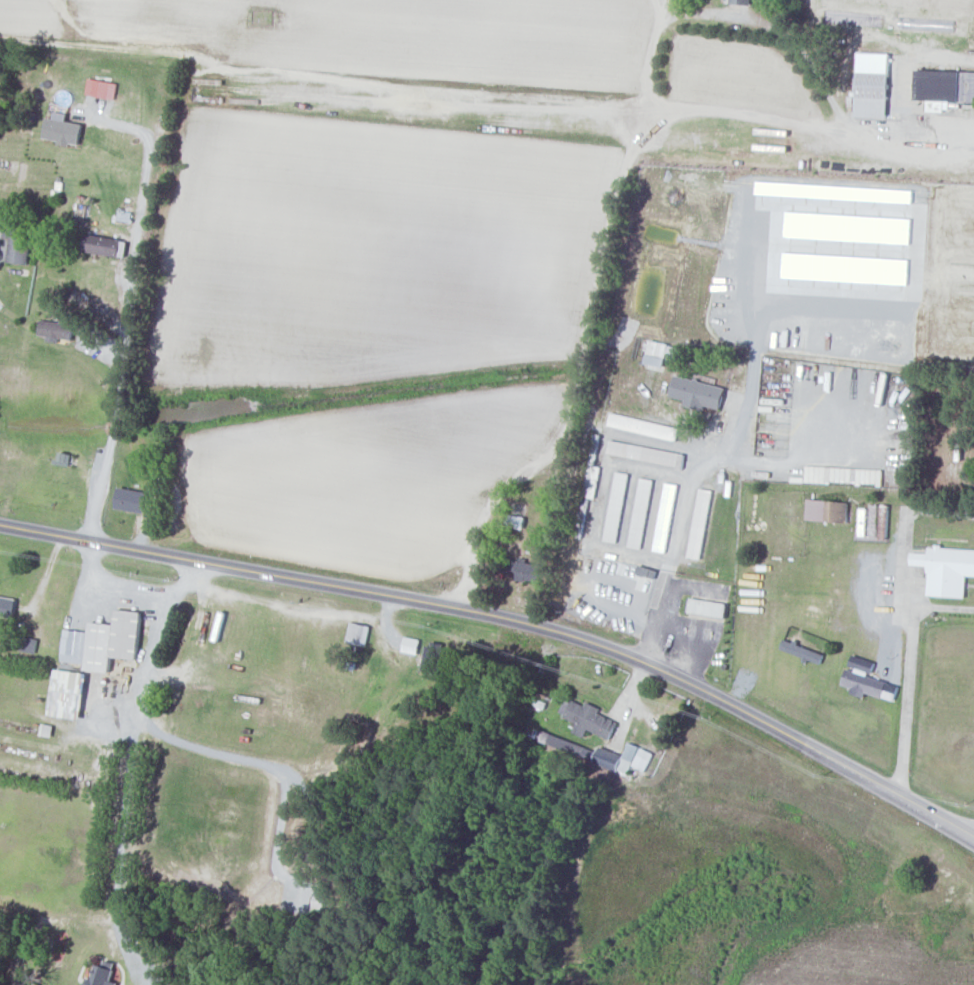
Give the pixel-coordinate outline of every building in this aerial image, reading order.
[(888,117),(890,52),(857,51),(855,116),(888,117)] [(917,69),(916,100),(973,101),(973,71),(917,69)] [(91,95),(108,98),(111,81),(94,78),(91,95)] [(43,140),(80,144),(83,122),(66,121),(67,112),(54,111),(54,117),(45,117),(43,140)] [(28,264),(31,231),(11,229),(7,262),(28,264)] [(83,252),(125,256),(127,239),(84,234),(83,252)] [(38,334),(48,335),(47,340),(58,343),(59,337),(70,340),(74,319),(60,317),(59,322),(41,319),(38,334)] [(670,396),(684,400),(683,402),(719,411),(725,387),(676,375),(670,396)] [(607,426),(676,441),(679,428),(610,413),(607,426)] [(607,453),(676,466),(679,453),(610,440),(607,453)] [(595,498),(600,466),(588,464),(583,497),(595,498)] [(805,481),(882,484),(883,469),(805,466),(805,481)] [(627,473),(614,471),(605,541),(618,543),(627,473)] [(629,547),(642,549),(652,479),(639,477),(629,547)] [(668,553),(677,484),(664,482),(655,552),(668,553)] [(114,508),(143,513),(147,492),(118,486),(114,508)] [(712,490),(699,488),(688,557),(701,559),(712,490)] [(848,500),(808,499),(807,520),(848,521),(848,500)] [(929,547),(929,553),(911,551),(910,564),(928,566),(926,595),(965,598),(967,573),(973,574),(973,550),(929,547)] [(516,578),(538,583),(542,565),(507,558),(505,570),(517,572),(516,578)] [(16,597),(0,595),(0,616),(13,618),(16,597)] [(727,603),(690,598),(688,612),(725,618),(727,603)] [(141,611),(116,609),(114,624),(90,622),(89,631),(64,629),(61,661),(85,663),(85,670),(109,672),(111,657),(137,660),(141,611)] [(821,664),(825,654),(784,639),(781,648),(821,664)] [(849,665),(871,673),(875,662),(853,654),(849,665)] [(48,715),(78,719),(85,673),(54,668),(48,715)] [(865,697),(866,693),(882,697),(886,680),(846,670),(842,685),(853,687),(851,694),(865,697)] [(618,722),(598,714),(600,708),(586,702),(584,705),(567,698),(560,714),(577,721),(573,732),(585,737),(588,730),(611,739),(618,722)] [(594,762),(628,775),(632,766),(646,771),(653,752),(628,743),(623,756),(600,747),(594,762)] [(94,964),(89,984),(117,984),(117,982),(111,981),(114,969),(94,964)]
